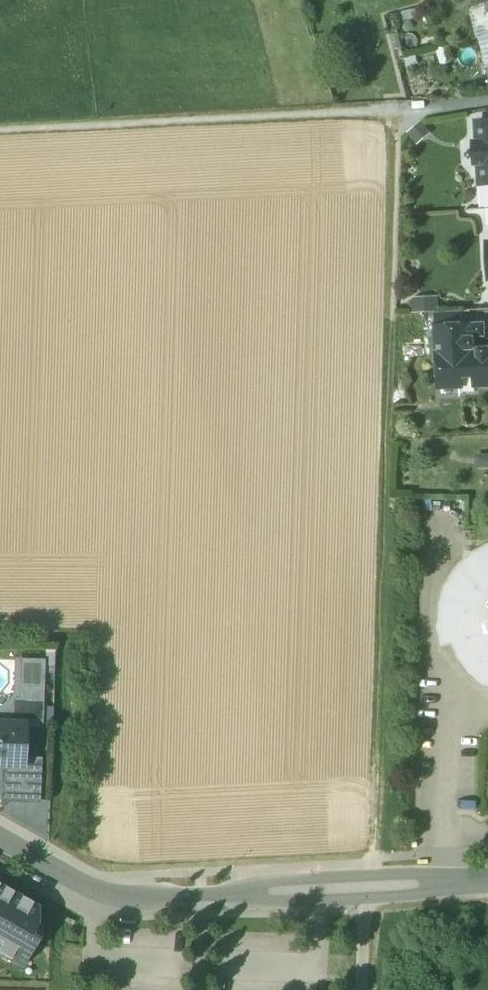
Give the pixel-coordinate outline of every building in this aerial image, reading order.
[(422,122),(409,131),(416,141),(429,132),(422,122)] [(478,123),(479,144),(475,144),(476,165),(480,165),(481,185),(487,185),(487,123),(478,123)] [(436,297),(412,295),(411,309),(435,311),(436,297)] [(464,312),(435,314),(436,328),(441,328),(441,327),(464,326),(464,312)] [(441,327),(441,328),(442,341),(437,342),(440,389),(463,388),(463,393),(475,392),(475,387),(487,387),(487,351),(480,351),(473,345),(473,337),(484,337),(485,336),(484,326),(484,325),(464,326),(441,327)] [(472,558),(458,572),(448,588),(442,607),(440,627),(444,647),(454,644),(460,659),(471,673),(484,684),(487,685),(487,548),(472,558)] [(26,671),(19,670),(19,677),(18,699),(14,699),(0,712),(0,724),(25,724),(25,726),(41,727),(43,662),(27,662),(26,671)] [(0,724),(0,767),(4,768),(23,768),(24,760),(25,726),(25,724),(0,724)] [(40,761),(24,760),(23,768),(24,768),(4,768),(4,770),(39,771),(40,761)] [(39,771),(4,770),(3,801),(38,802),(39,771)] [(24,968),(39,941),(27,934),(33,925),(39,925),(39,908),(0,886),(0,945),(2,946),(0,949),(0,954),(24,968)]
